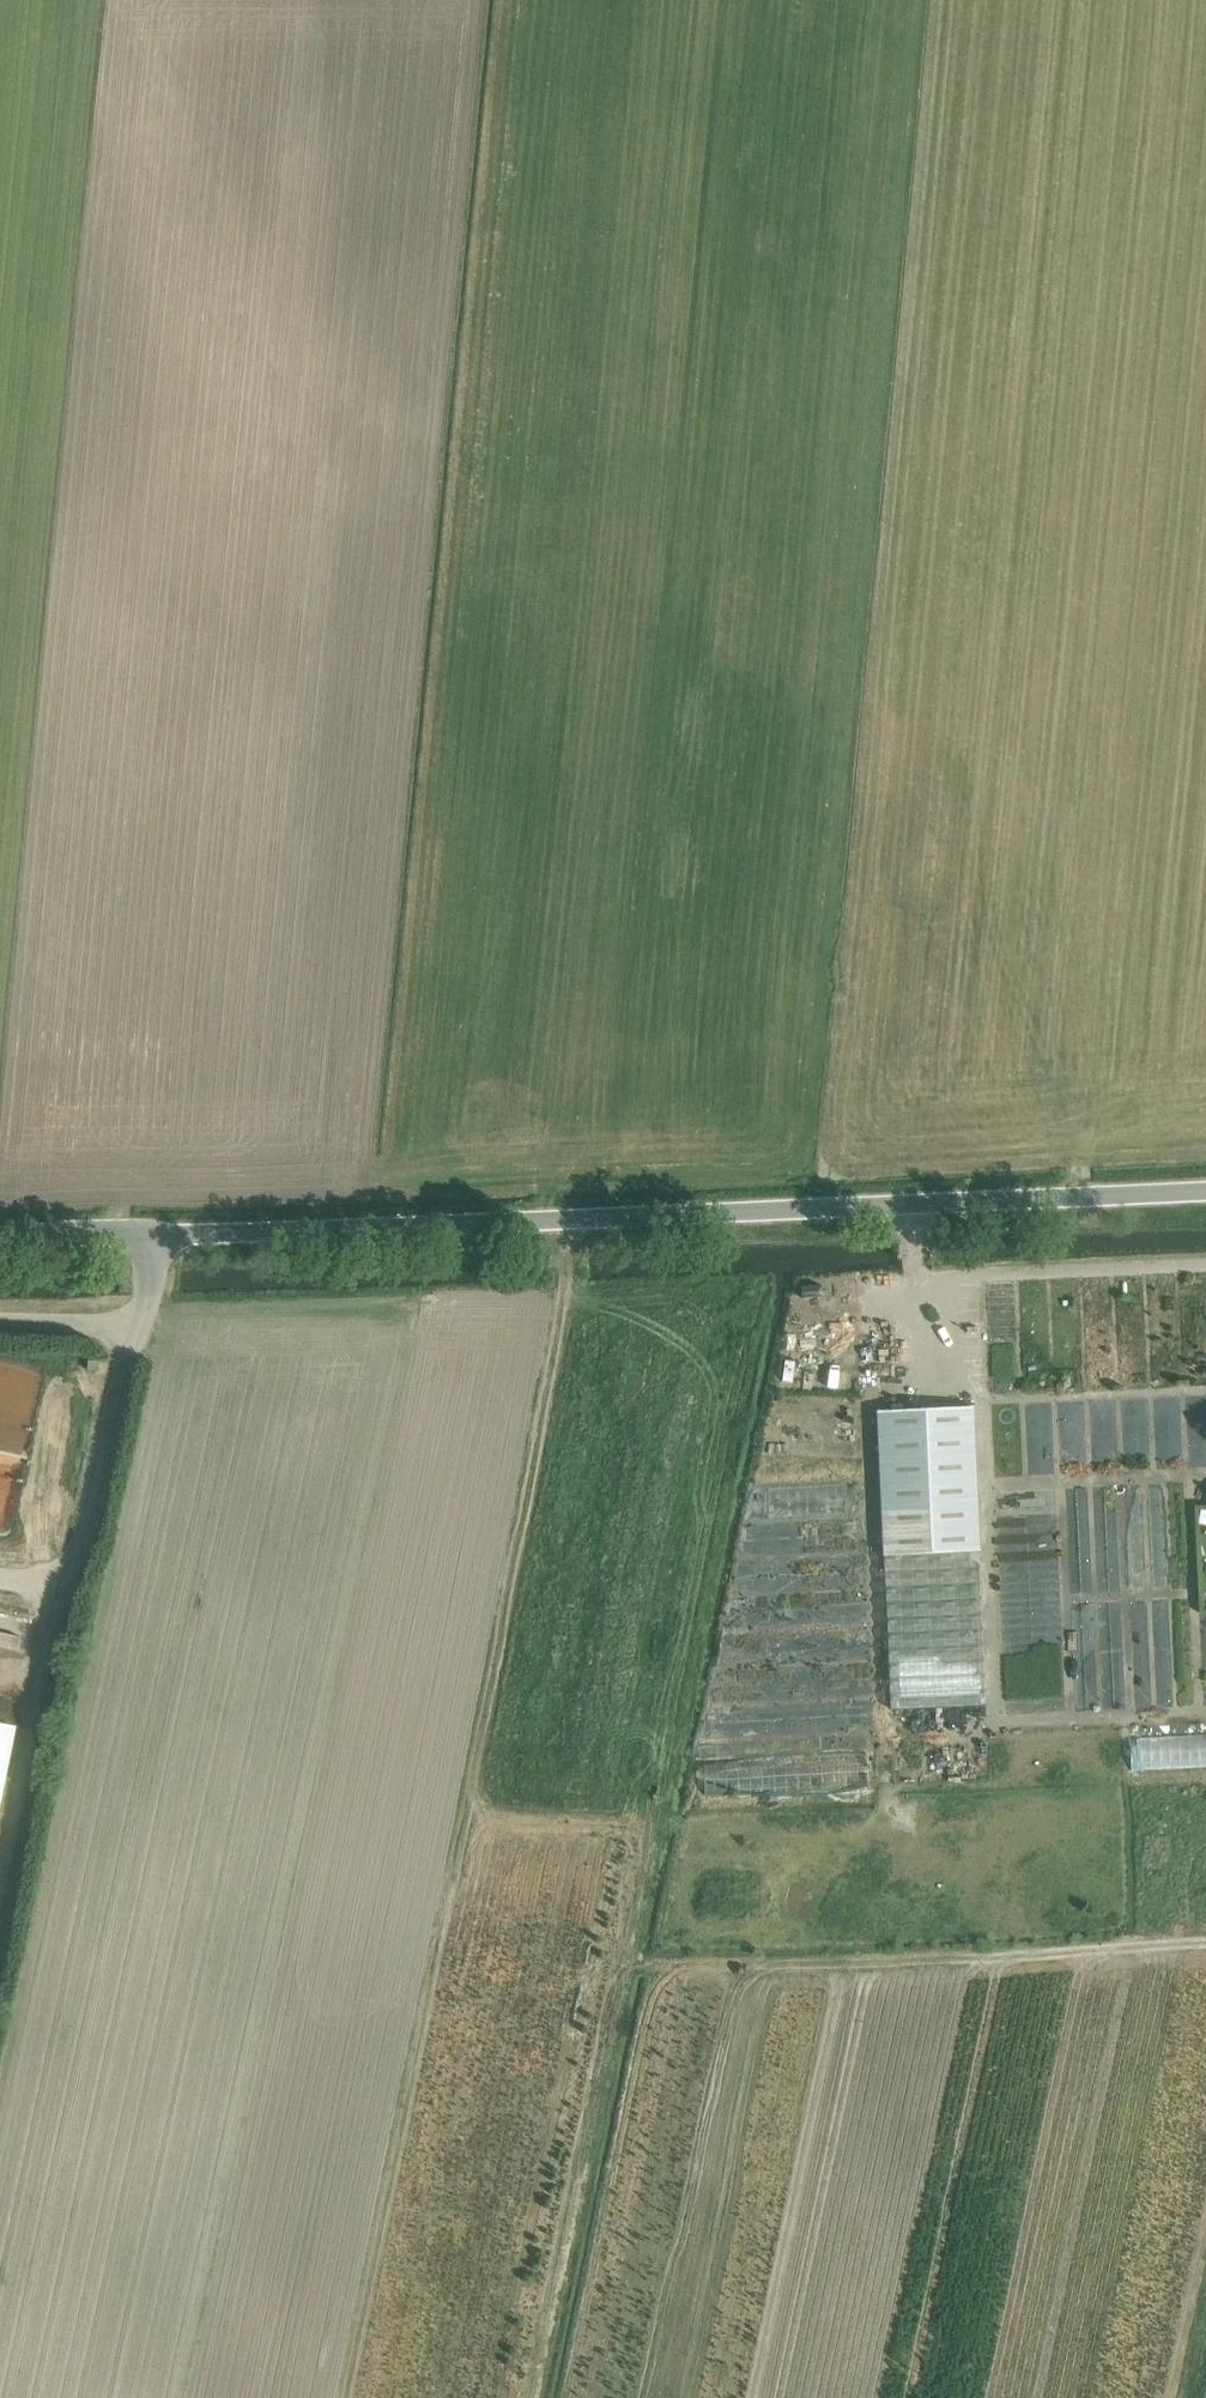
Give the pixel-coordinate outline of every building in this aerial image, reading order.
[(987,1705),(973,1407),(878,1411),(891,1710),(987,1705)] [(5,1825),(24,1722),(0,1717),(0,1824),(5,1825)] [(1133,1734),(1134,1769),(1205,1766),(1205,1731),(1133,1734)]
